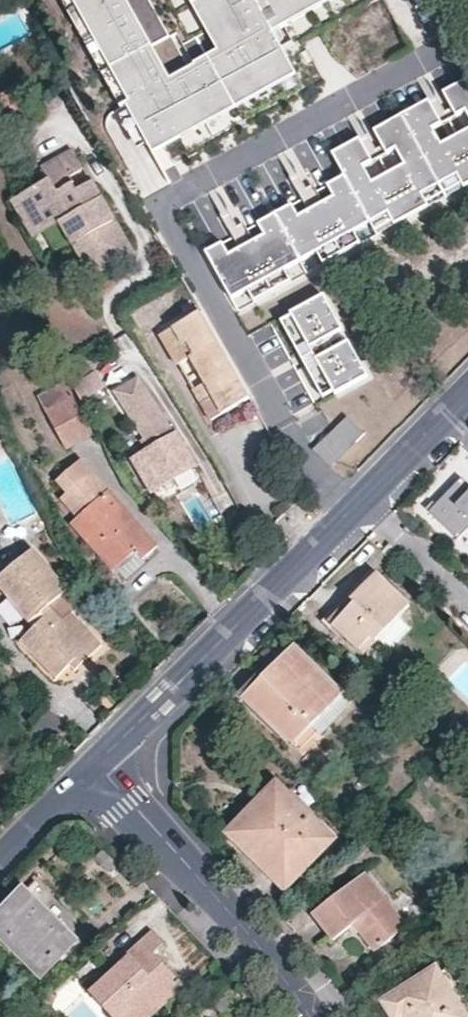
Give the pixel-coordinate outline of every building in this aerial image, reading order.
[(153,162),(294,79),(270,39),(336,0),(183,0),(201,31),(179,44),(173,33),(168,36),(147,0),(57,0),(153,162)] [(458,96),(467,115),(467,91),(458,96)] [(213,251),(247,314),(467,195),(467,143),(455,149),(446,132),(454,127),(442,105),(388,133),(400,155),(410,150),(418,166),(386,183),(379,170),(389,164),(375,137),(339,156),(351,178),(337,185),(344,200),(314,216),(306,202),(263,225),(272,240),(255,250),(246,234),(213,251)] [(51,177),(40,184),(14,200),(36,238),(62,222),(95,277),(114,266),(139,251),(96,179),(79,189),(74,175),(87,167),(75,147),(56,157),(43,165),(51,177)] [(338,298),(296,319),(337,400),(379,379),(338,298)] [(213,417),(250,396),(211,327),(201,310),(161,334),(177,363),(191,356),(200,373),(212,393),(203,399),(213,417)] [(189,450),(177,431),(140,375),(114,391),(145,440),(150,448),(134,457),(154,491),(177,478),(196,467),(189,450)] [(85,404),(108,392),(99,376),(77,388),(85,404)] [(97,433),(68,381),(40,397),(68,448),(97,433)] [(331,464),(366,430),(347,412),(313,446),(331,464)] [(63,496),(70,504),(81,517),(75,522),(116,569),(137,551),(145,558),(154,551),(159,547),(83,458),(59,479),(68,491),(63,496)] [(212,490),(228,481),(216,462),(213,463),(200,471),(212,490)] [(464,479),(430,513),(459,541),(467,531),(467,483),(464,479)] [(63,511),(70,504),(63,496),(56,502),(63,511)] [(81,619),(88,611),(33,548),(0,576),(0,584),(35,626),(22,641),(59,678),(73,664),(79,669),(92,656),(104,644),(81,619)] [(363,655),(409,607),(375,575),(360,591),(350,601),(354,605),(333,626),(363,655)] [(293,744),(342,694),(296,649),(270,675),(247,698),(293,744)] [(332,841),(278,788),(255,810),(232,834),(286,887),(332,841)] [(409,926),(366,873),(315,914),(324,925),(336,940),(355,925),(376,953),(409,926)] [(25,890),(9,906),(0,915),(0,933),(43,975),(76,940),(25,890)] [(183,978),(159,951),(168,941),(162,935),(155,929),(131,951),(142,963),(131,973),(122,964),(93,991),(118,1016),(119,1016),(133,1005),(142,1014),(183,978)] [(443,975),(438,967),(381,1003),(390,1016),(467,1016),(467,1015),(443,975)] [(443,975),(467,1015),(467,1002),(449,972),(443,975)] [(183,978),(142,1014),(133,1005),(119,1016),(149,1016),(167,1001),(187,983),(183,978)] [(52,990),(43,997),(49,1004),(57,995),(52,990)]
